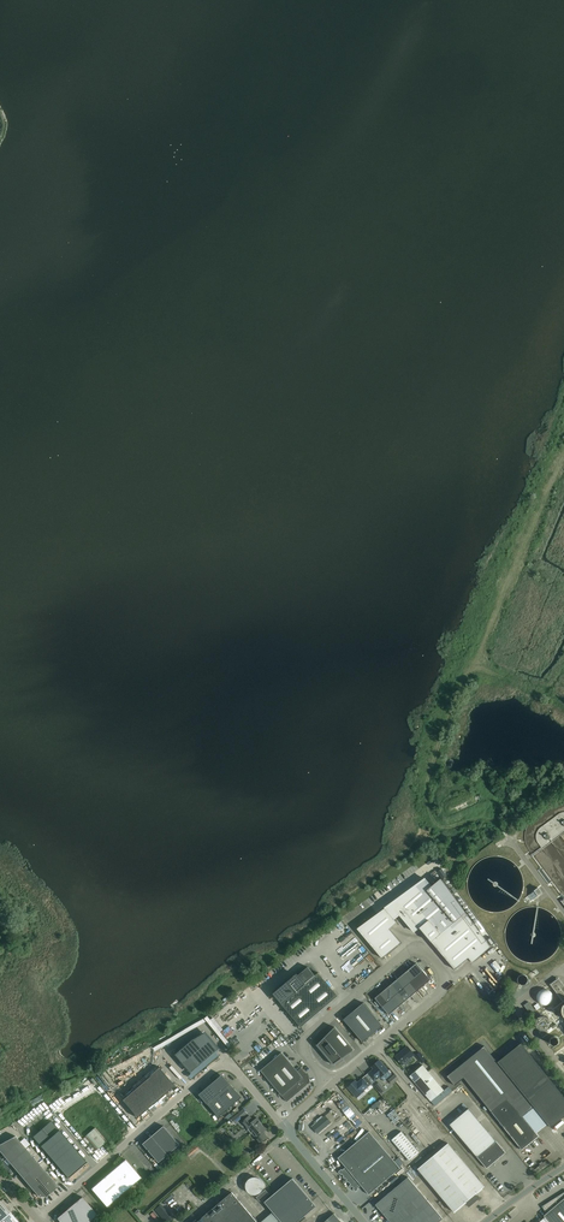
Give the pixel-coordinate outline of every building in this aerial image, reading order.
[(427,879),(386,909),(385,908),(357,929),(382,958),(401,943),(389,929),(397,922),(394,919),(400,914),(415,932),(420,928),(421,929),(430,940),(431,942),(432,942),(455,969),(469,958),(472,962),(491,947),(441,878),(432,886),(430,883),(427,879)] [(543,893),(539,888),(535,891),(538,896),(543,893)] [(485,930),(477,919),(474,922),(482,933),(485,930)] [(417,963),(383,992),(375,998),(389,1015),(431,980),(417,963)] [(496,965),(486,974),(493,981),(503,972),(496,965)] [(304,970),(282,989),(278,993),(285,1001),(281,1004),(301,1027),(338,996),(318,973),(315,975),(308,967),(304,970)] [(554,982),(551,984),(563,1001),(563,985),(559,978),(554,982)] [(486,986),(492,992),(495,990),(489,983),(486,986)] [(543,1003),(545,1003),(547,1003),(549,1002),(550,1001),(551,999),(551,997),(551,995),(550,993),(548,992),(547,991),(545,991),(543,991),(541,992),(540,993),(539,995),(539,997),(539,999),(540,1000),(541,1002),(543,1003)] [(524,1005),(531,1015),(536,1012),(529,1002),(524,1005)] [(363,1042),(383,1025),(364,1003),(344,1019),(363,1042)] [(536,1024),(536,1026),(537,1028),(539,1029),(540,1030),(542,1030),(543,1031),(545,1030),(546,1030),(547,1030),(548,1029),(548,1028),(549,1027),(550,1026),(550,1024),(550,1023),(550,1021),(549,1020),(548,1018),(547,1018),(546,1017),(544,1016),(543,1016),(541,1017),(540,1017),(538,1018),(538,1019),(537,1020),(536,1021),(536,1022),(536,1024)] [(334,1027),(325,1037),(316,1045),(334,1065),(354,1051),(353,1050),(354,1050),(335,1027),(334,1028),(334,1027)] [(286,1046),(292,1052),(294,1050),(288,1043),(286,1046)] [(563,1116),(563,1096),(521,1043),(498,1062),(533,1106),(551,1127),(563,1116)] [(498,1062),(485,1046),(447,1076),(455,1086),(464,1078),(517,1144),(516,1145),(518,1148),(520,1147),(522,1150),(536,1139),(537,1140),(540,1138),(538,1136),(539,1136),(522,1115),(533,1106),(498,1062)] [(408,1047),(396,1057),(402,1064),(414,1054),(408,1047)] [(307,1074),(302,1068),(301,1068),(298,1071),(282,1052),(261,1070),(282,1096),(287,1102),(309,1083),(309,1082),(310,1082),(308,1074),(307,1074)] [(197,1064),(198,1063),(194,1060),(191,1063),(192,1064),(190,1065),(189,1064),(187,1066),(190,1070),(197,1064)] [(372,1083),(375,1081),(380,1077),(381,1077),(389,1071),(379,1060),(372,1067),(373,1069),(368,1073),(372,1078),(369,1080),(372,1083)] [(423,1065),(410,1076),(431,1101),(444,1090),(423,1065)] [(223,1075),(211,1086),(200,1095),(219,1117),(242,1097),(223,1075)] [(364,1090),(369,1086),(372,1083),(369,1080),(365,1076),(357,1082),(355,1080),(347,1087),(357,1098),(364,1091),(364,1090)] [(382,1092),(385,1090),(386,1089),(379,1082),(376,1084),(382,1092)] [(98,1092),(62,1113),(95,1152),(127,1126),(98,1092)] [(377,1102),(372,1106),(374,1109),(380,1104),(381,1103),(379,1101),(377,1102)] [(487,1168),(506,1152),(469,1109),(450,1124),(487,1168)] [(353,1111),(350,1113),(359,1124),(361,1122),(353,1111)] [(235,1124),(243,1117),(239,1112),(231,1119),(235,1124)] [(310,1124),(317,1133),(332,1121),(326,1113),(310,1124)] [(253,1131),(262,1123),(257,1117),(253,1121),(251,1119),(252,1119),(249,1115),(242,1122),(248,1129),(250,1127),(253,1131)] [(267,1129),(262,1123),(253,1131),(256,1135),(254,1136),(260,1144),(268,1137),(264,1132),(267,1129)] [(180,1145),(164,1126),(143,1144),(159,1162),(180,1145)] [(42,1129),(33,1137),(68,1178),(87,1162),(59,1130),(50,1138),(42,1129)] [(338,1158),(346,1167),(340,1172),(356,1190),(361,1185),(369,1195),(400,1168),(369,1131),(338,1158)] [(402,1131),(392,1140),(409,1160),(419,1152),(402,1131)] [(0,1144),(0,1151),(38,1196),(46,1197),(58,1186),(15,1136),(0,1144)] [(318,1146),(319,1137),(312,1137),(312,1141),(310,1141),(310,1146),(318,1146)] [(476,1193),(485,1186),(448,1143),(418,1169),(454,1212),(465,1203),(468,1207),(480,1197),(476,1193)] [(190,1156),(199,1148),(196,1144),(187,1152),(190,1156)] [(250,1154),(248,1151),(246,1149),(238,1156),(242,1161),(250,1154)] [(517,1161),(531,1178),(534,1174),(520,1158),(517,1161)] [(553,1164),(551,1159),(540,1164),(537,1158),(530,1161),(532,1168),(536,1166),(538,1170),(553,1164)] [(125,1159),(112,1171),(91,1189),(107,1207),(141,1177),(125,1159)] [(392,1191),(376,1205),(390,1221),(440,1221),(443,1219),(408,1177),(392,1191)] [(313,1202),(293,1178),(265,1202),(282,1221),(298,1221),(316,1206),(313,1202)] [(266,1189),(257,1197),(260,1202),(269,1194),(266,1189)] [(256,1221),(257,1220),(255,1217),(254,1218),(232,1192),(202,1217),(203,1219),(200,1221),(199,1220),(197,1221),(257,1221),(256,1221)] [(550,1221),(563,1221),(563,1192),(550,1201),(550,1203),(548,1204),(547,1203),(542,1206),(547,1214),(544,1215),(545,1217),(550,1221)] [(171,1195),(166,1199),(170,1203),(175,1199),(171,1195)] [(82,1196),(62,1214),(61,1221),(89,1221),(98,1215),(82,1196)] [(0,1200),(0,1221),(19,1221),(0,1200)] [(334,1214),(324,1221),(341,1221),(334,1214)]
